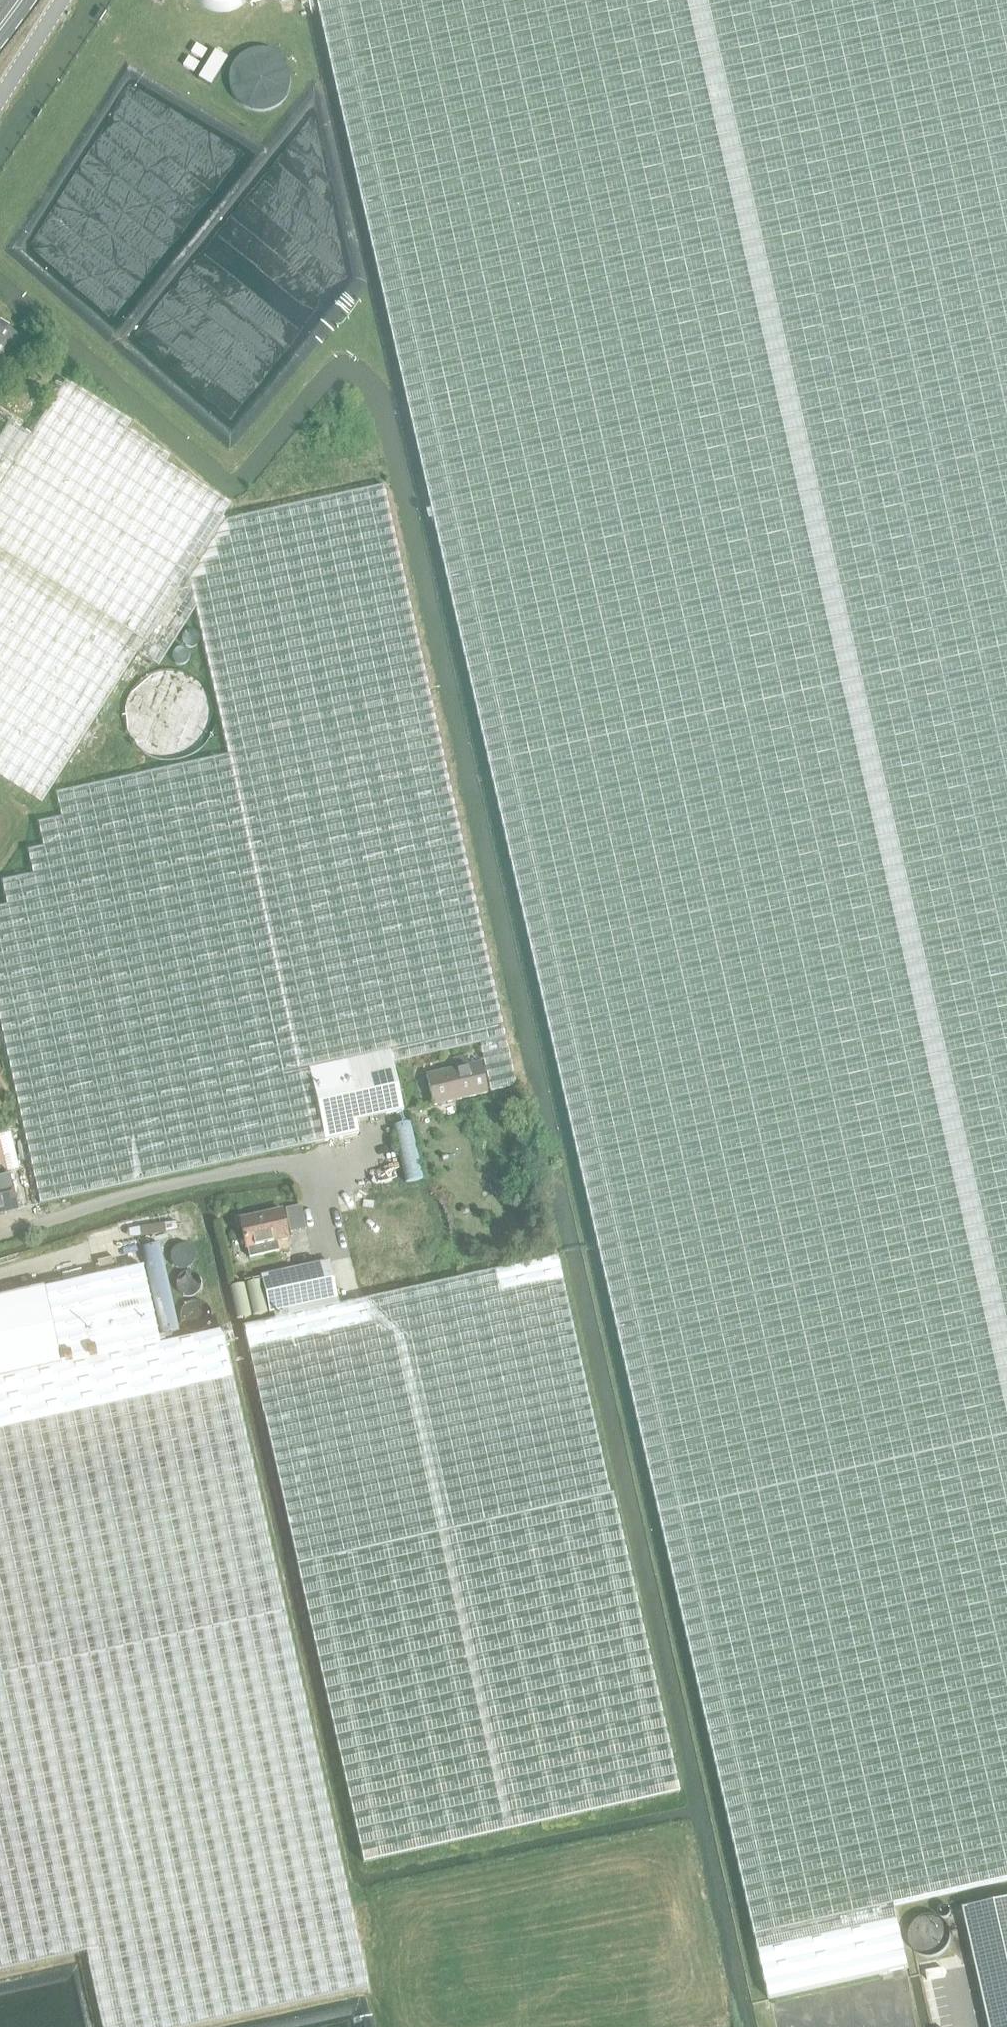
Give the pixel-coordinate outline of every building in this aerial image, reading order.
[(898,1922),(895,1906),(1006,1881),(1006,0),(333,0),(323,2),(661,1520),(759,1953),(898,1922)] [(13,336),(0,327),(0,362),(16,337),(13,336)] [(433,1106),(487,1095),(480,1066),(469,1069),(467,1059),(454,1062),(457,1072),(427,1079),(433,1106)] [(8,1174),(0,1175),(0,1214),(16,1211),(10,1182),(9,1182),(8,1174)] [(291,1234),(306,1231),(302,1208),(286,1211),(291,1234)] [(277,1244),(288,1242),(282,1213),(240,1222),(246,1251),(248,1250),(250,1260),(279,1254),(277,1244)] [(98,1264),(99,1266),(100,1273),(117,1270),(115,1260),(98,1264)] [(158,1343),(142,1269),(44,1290),(44,1289),(0,1299),(0,1378),(158,1343)] [(158,1343),(0,1378),(0,1971),(84,1953),(100,2026),(191,2026),(364,1989),(221,1333),(159,1347),(158,1343)] [(965,1909),(977,1968),(990,2026),(1006,2026),(1006,1900),(965,1909)] [(898,1922),(759,1953),(769,2000),(909,1970),(898,1922)]
